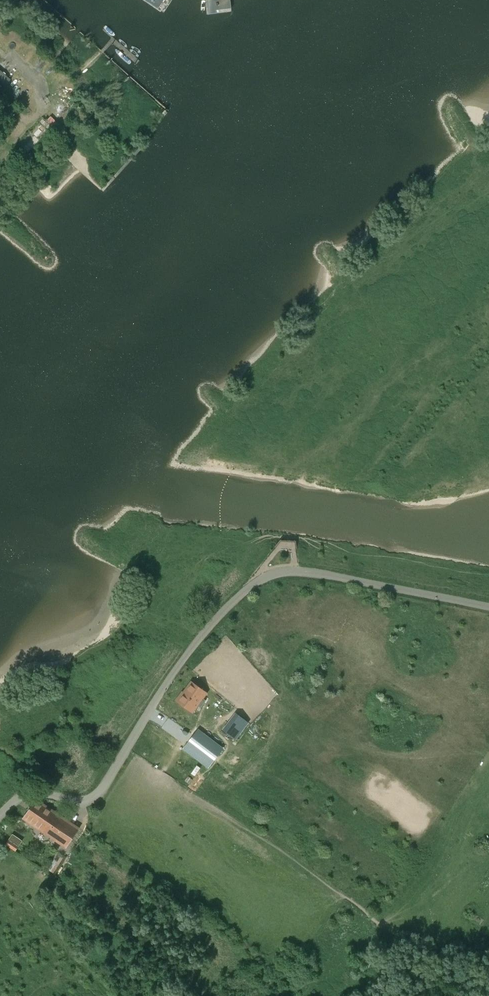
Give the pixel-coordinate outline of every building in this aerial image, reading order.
[(164,13),(172,0),(143,0),(164,13)] [(230,0),(225,0),(207,2),(208,17),(217,16),(217,13),(231,12),(230,0)] [(6,84),(11,76),(0,70),(0,81),(6,84)] [(40,139),(52,128),(44,120),(32,130),(40,139)] [(101,191),(104,194),(146,147),(143,145),(101,191)] [(206,693),(191,682),(184,693),(182,692),(177,700),(192,712),(197,705),(200,707),(205,701),(202,698),(206,693)] [(214,712),(212,716),(203,710),(199,717),(214,727),(221,716),(214,712)] [(234,738),(247,722),(237,714),(224,731),(234,738)] [(184,748),(209,766),(222,750),(197,731),(184,748)] [(247,752),(253,744),(245,738),(239,746),(247,752)] [(78,828),(37,800),(25,818),(25,819),(24,821),(26,822),(28,820),(66,846),(78,828)] [(9,839),(6,843),(15,849),(18,845),(9,839)] [(466,913),(468,914),(469,918),(479,925),(483,920),(473,912),(470,912),(467,911),(466,913)]
